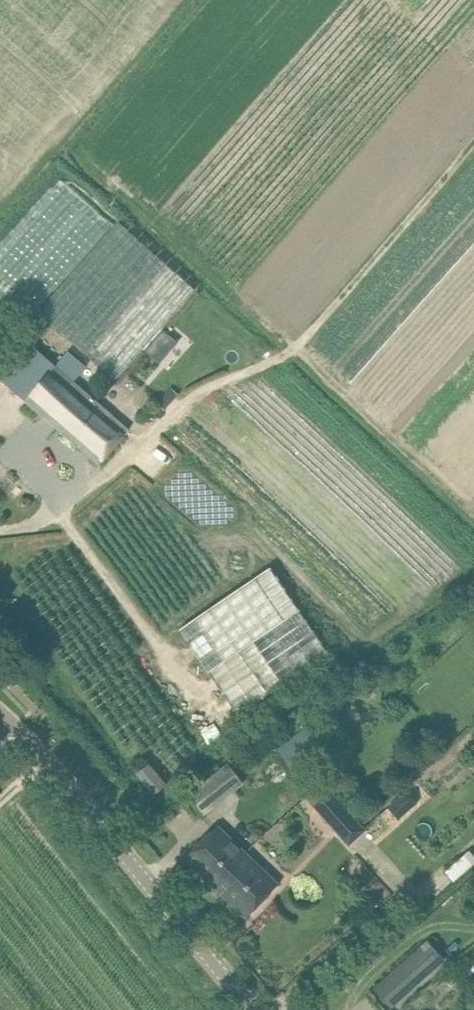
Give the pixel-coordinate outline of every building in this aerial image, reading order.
[(38,312),(115,380),(195,291),(119,222),(38,312)] [(27,341),(0,373),(0,379),(100,464),(130,428),(27,341)] [(271,567),(180,629),(238,715),(330,652),(271,567)] [(18,685),(14,675),(5,678),(8,688),(18,685)] [(323,745),(306,725),(276,749),(292,770),(323,745)] [(155,794),(167,784),(150,763),(138,773),(155,794)] [(229,764),(189,794),(203,814),(244,782),(229,764)] [(323,783),(309,797),(335,826),(350,813),(323,783)] [(408,791),(389,807),(399,819),(418,803),(408,791)] [(218,825),(185,859),(208,881),(214,886),(247,853),(241,847),(218,825)] [(473,866),(473,850),(473,849),(449,870),(458,880),(473,866)] [(247,853),(214,886),(247,918),(279,884),(247,853)] [(428,940),(374,988),(390,1006),(444,958),(428,940)]
